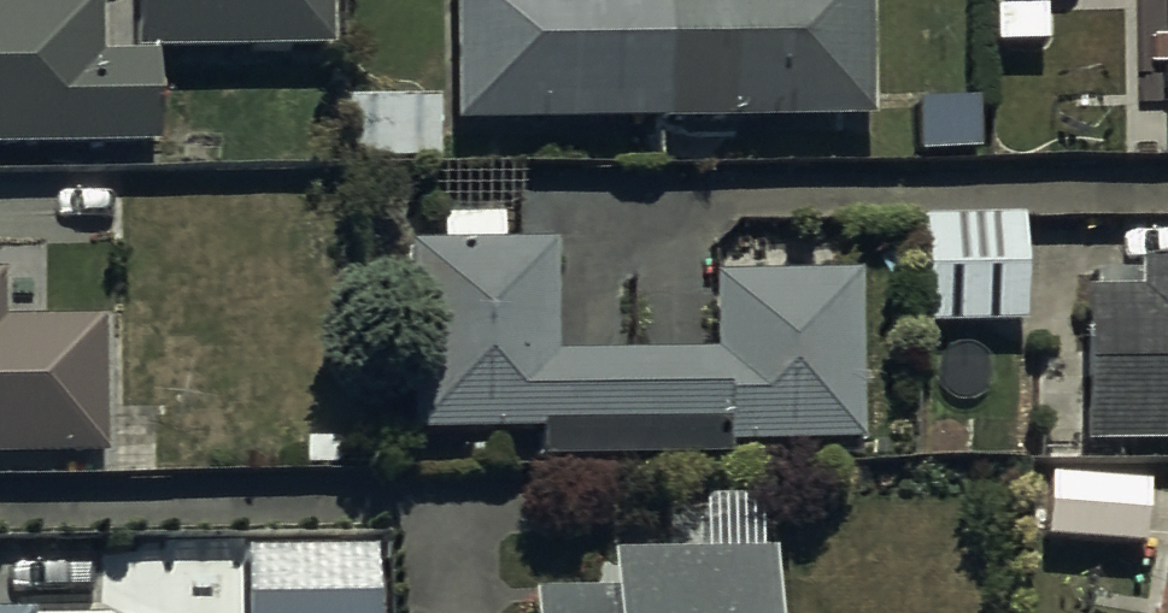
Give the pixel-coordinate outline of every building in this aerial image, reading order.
[(147,163),(146,70),(94,70),(94,9),(14,9),(14,0),(0,0),(0,165),(147,163)] [(136,59),(327,55),(326,0),(135,0),(136,59)] [(452,138),(867,132),(866,0),(450,0),(452,138)] [(434,112),(341,111),(340,169),(434,170),(434,112)] [(978,112),(914,115),(916,161),(981,158),(978,112)] [(854,288),(715,288),(712,364),(548,364),(548,253),(498,253),(498,228),(439,228),(439,260),(410,260),(410,441),(539,441),(539,469),(727,469),(727,456),(854,456),(854,288)] [(1022,228),(920,229),(920,336),(1023,335),(1022,228)] [(1084,300),(1084,454),(1167,454),(1167,273),(1139,273),(1139,299),(1084,300)] [(104,465),(102,333),(3,335),(2,285),(0,285),(0,466),(104,465)] [(1142,494),(1046,488),(1041,548),(1137,554),(1142,494)] [(699,566),(605,566),(605,603),(529,603),(529,612),(768,612),(768,565),(757,565),(757,508),(699,509),(699,566)] [(1166,542),(1153,612),(1167,612),(1167,543),(1166,542)] [(244,560),(245,612),(372,612),(371,557),(244,560)]
